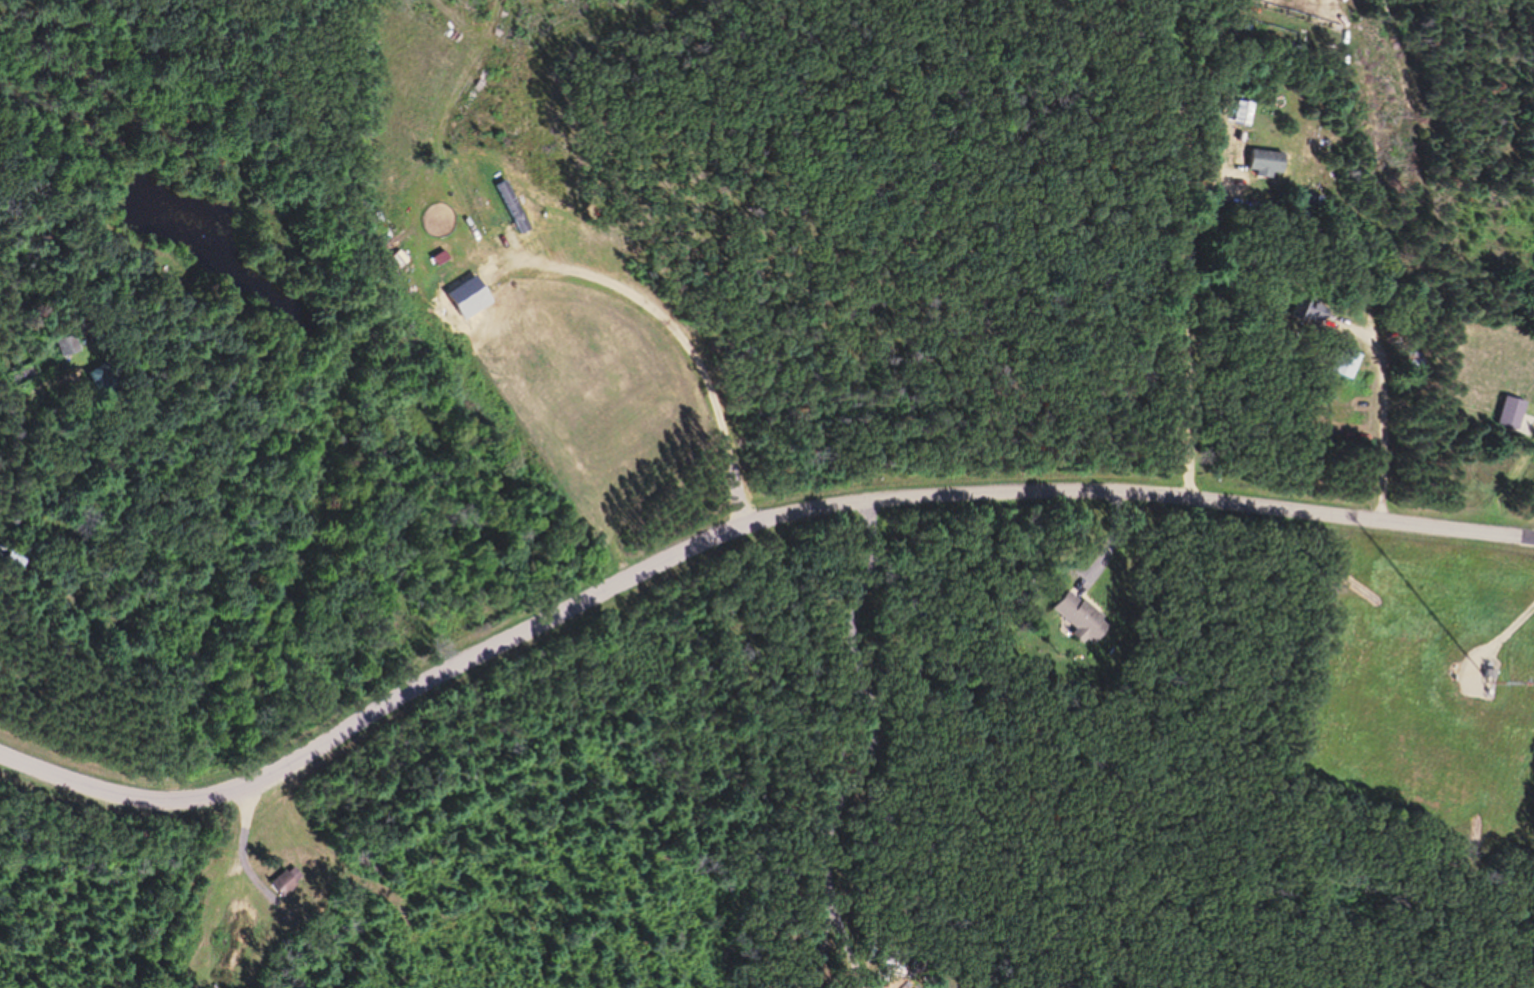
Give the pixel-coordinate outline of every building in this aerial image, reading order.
[(1289,177),(1289,153),(1254,153),(1254,177),(1289,177)] [(1300,320),(1329,325),(1333,305),(1304,299),(1300,320)] [(65,359),(83,353),(77,336),(60,341),(65,359)] [(1368,356),(1347,347),(1337,372),(1358,381),(1368,356)] [(89,374),(100,394),(114,387),(102,366),(89,374)] [(1527,430),(1529,400),(1506,399),(1505,428),(1527,430)] [(6,569),(26,574),(31,553),(11,548),(6,569)] [(1074,631),(1070,635),(1080,645),(1086,640),(1090,645),(1110,626),(1075,590),(1054,610),(1074,631)]
